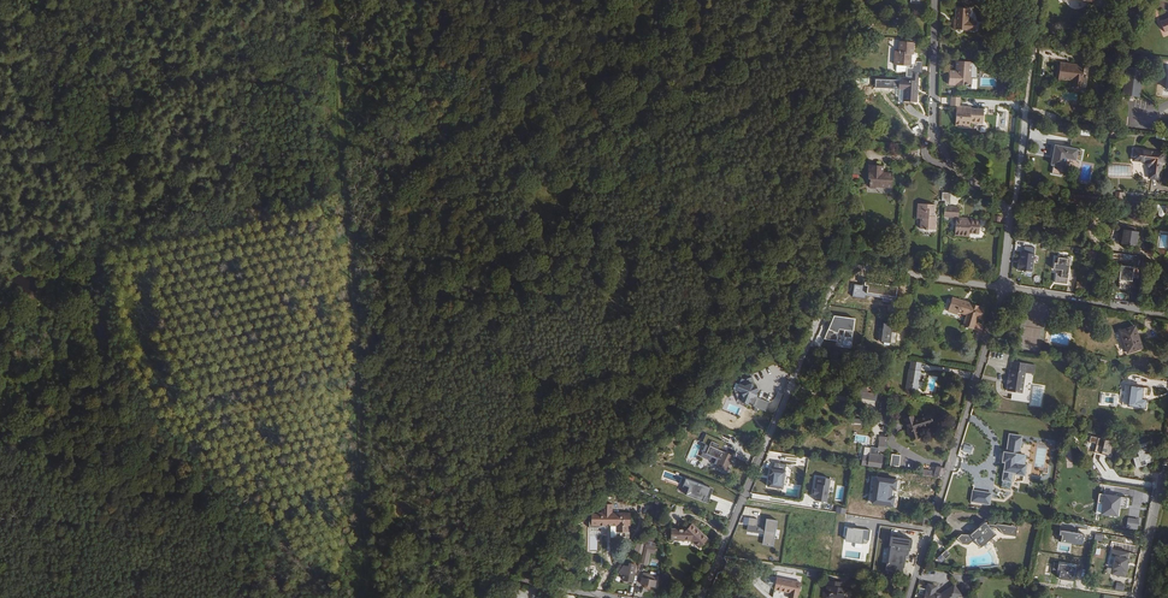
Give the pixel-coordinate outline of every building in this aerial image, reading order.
[(969,9),(957,8),(956,19),(958,19),(958,22),(954,22),(953,29),(975,31),(975,22),(968,21),(969,9)] [(918,74),(919,74),(919,62),(915,61),(912,61),(912,55),(913,42),(898,42),(898,52),(894,52),(894,61),(896,61),(896,66),(906,67),(906,73),(906,77),(911,77),(912,73),(918,74)] [(971,62),(956,61),(956,71),(949,70),(948,85),(963,86),(963,84),(971,84),(972,78),(970,78),(971,62)] [(1073,87),(1081,88),(1083,66),(1076,65),(1076,67),(1060,65),(1059,77),(1059,79),(1074,81),(1073,87)] [(1125,97),(1141,97),(1142,69),(1125,68),(1125,97)] [(916,102),(918,81),(911,80),(899,80),(898,89),(904,89),(903,101),(916,102)] [(955,97),(951,97),(951,106),(957,106),(959,106),(960,97),(955,97)] [(964,107),(964,110),(956,110),(956,125),(961,125),(961,127),(970,127),(970,123),(983,124),(984,110),(971,109),(971,107),(964,107)] [(1055,143),(1051,164),(1066,166),(1067,162),(1075,164),(1078,147),(1055,143)] [(1162,153),(1135,150),(1133,160),(1146,161),(1146,162),(1146,163),(1146,164),(1147,164),(1147,165),(1148,165),(1148,166),(1149,166),(1149,167),(1150,167),(1149,178),(1159,179),(1162,153)] [(853,163),(852,179),(857,179),(857,175),(858,176),(859,167),(861,167),(861,165),(861,163),(853,163)] [(892,187),(893,173),(882,173),(883,166),(869,165),(868,179),(870,179),(869,188),(876,188),(876,187),(892,187)] [(945,200),(945,204),(950,205),(951,193),(942,192),(942,200),(945,200)] [(1108,204),(1109,198),(1097,197),(1096,203),(1096,204),(1108,205),(1108,204)] [(1116,199),(1109,198),(1108,204),(1137,207),(1137,206),(1138,202),(1124,200),(1116,199)] [(1150,203),(1138,202),(1137,206),(1137,207),(1151,208),(1151,209),(1159,210),(1159,205),(1150,203)] [(920,229),(935,230),(936,217),(933,217),(934,205),(921,204),(920,210),(918,209),(917,218),(921,218),(920,229)] [(1165,213),(1166,206),(1159,205),(1159,210),(1158,213),(1159,214),(1159,215),(1160,216),(1161,217),(1162,217),(1164,217),(1165,216),(1167,216),(1167,214),(1165,213)] [(945,207),(944,217),(944,220),(949,221),(949,217),(959,217),(959,207),(945,207)] [(966,220),(956,219),(955,233),(960,233),(960,236),(969,236),(969,232),(979,233),(980,218),(966,218),(966,220)] [(1121,243),(1136,246),(1138,232),(1135,232),(1136,228),(1129,227),(1129,231),(1127,230),(1127,227),(1125,227),(1124,230),(1123,230),(1122,234),(1119,234),(1118,238),(1122,238),(1121,243)] [(1020,270),(1034,271),(1035,245),(1021,245),(1020,270)] [(1056,256),(1053,282),(1068,284),(1072,257),(1064,256),(1065,252),(1058,251),(1058,256),(1056,256)] [(1088,259),(1099,261),(1101,253),(1089,251),(1088,259)] [(1122,264),(1120,278),(1132,280),(1135,266),(1122,264)] [(1093,285),(1077,282),(1076,288),(1092,291),(1093,285)] [(854,295),(873,300),(874,296),(876,296),(877,291),(865,288),(857,286),(854,295)] [(891,289),(881,287),(878,297),(888,300),(891,289)] [(893,289),(891,300),(897,302),(899,295),(901,296),(902,291),(893,289)] [(1135,326),(1120,331),(1127,353),(1142,348),(1135,326)] [(885,336),(882,344),(890,347),(893,339),(885,336)] [(1008,383),(1007,390),(1021,393),(1025,373),(1026,373),(1028,364),(1013,361),(1011,370),(1009,377),(1008,383)] [(906,389),(917,390),(920,371),(909,369),(906,389)] [(765,411),(769,402),(757,397),(752,383),(754,382),(752,376),(747,379),(749,384),(744,385),(739,383),(736,389),(740,390),(743,397),(741,401),(746,403),(747,402),(753,404),(752,406),(765,411)] [(879,390),(888,391),(890,382),(880,381),(879,390)] [(736,389),(739,383),(736,382),(734,388),(740,403),(745,405),(746,403),(741,401),(743,397),(740,390),(736,389)] [(1122,404),(1145,408),(1146,400),(1142,399),(1143,388),(1126,385),(1122,404)] [(913,415),(904,418),(911,439),(919,436),(917,430),(934,424),(931,415),(914,420),(913,415)] [(1001,434),(990,433),(988,442),(987,451),(984,450),(983,460),(986,460),(983,478),(991,479),(993,470),(1003,472),(1005,463),(1002,462),(1004,453),(998,452),(1001,434)] [(1096,453),(1111,454),(1110,480),(1112,480),(1113,438),(1090,437),(1090,441),(1096,441),(1096,453)] [(730,468),(734,469),(738,458),(726,453),(730,445),(724,443),(724,444),(712,439),(709,446),(712,447),(709,454),(724,461),(721,467),(728,470),(730,468)] [(1146,463),(1146,462),(1154,460),(1151,451),(1154,450),(1151,439),(1139,443),(1141,448),(1137,449),(1139,455),(1133,457),(1136,466),(1146,463)] [(878,451),(887,452),(888,443),(879,441),(878,451)] [(962,450),(971,453),(973,446),(964,443),(962,450)] [(862,465),(881,468),(883,456),(869,453),(869,457),(863,456),(862,465)] [(890,465),(899,466),(901,455),(892,453),(890,465)] [(783,488),(786,464),(775,462),(774,467),(769,467),(767,486),(783,488)] [(1009,464),(1008,472),(1016,474),(1018,465),(1009,464)] [(933,477),(942,478),(945,468),(936,467),(935,472),(924,470),(923,474),(934,476),(933,477)] [(814,475),(811,500),(828,502),(831,477),(814,475)] [(708,501),(712,486),(685,478),(684,484),(689,486),(686,495),(708,501)] [(864,495),(874,497),(878,482),(868,479),(864,495)] [(963,491),(961,500),(971,502),(977,503),(978,493),(963,491)] [(707,504),(713,507),(717,497),(711,494),(707,504)] [(1104,503),(1101,514),(1117,517),(1119,507),(1117,507),(1118,503),(1121,503),(1122,498),(1103,494),(1101,503),(1104,503)] [(628,525),(630,525),(630,513),(612,513),(612,504),(602,504),(602,513),(602,526),(617,525),(617,532),(628,532),(628,525)] [(849,515),(857,516),(858,509),(850,508),(849,515)] [(602,526),(602,513),(598,513),(598,514),(589,514),(589,528),(598,528),(598,526),(602,526)] [(917,525),(926,527),(929,518),(912,515),(910,522),(917,523),(917,525)] [(743,524),(757,525),(757,518),(743,517),(743,524)] [(774,538),(778,539),(780,530),(776,529),(777,520),(767,518),(762,544),(773,546),(774,538)] [(1128,518),(1127,528),(1138,529),(1139,520),(1128,518)] [(967,543),(972,539),(976,544),(978,547),(995,535),(989,528),(990,527),(999,529),(1003,534),(1016,536),(1017,527),(996,524),(996,525),(989,524),(987,525),(985,522),(969,534),(962,533),(956,536),(960,542),(967,543)] [(672,530),(672,539),(692,540),(699,546),(706,539),(699,532),(698,533),(695,530),(696,529),(692,525),(687,530),(672,530)] [(747,525),(747,534),(764,535),(764,526),(747,525)] [(864,539),(868,539),(870,529),(847,526),(845,541),(863,543),(864,539)] [(1059,541),(1083,543),(1084,532),(1060,530),(1059,541)] [(890,536),(887,570),(906,572),(910,538),(890,536)] [(699,546),(700,547),(707,540),(706,539),(699,546)] [(645,544),(637,542),(634,551),(642,555),(643,553),(645,544)] [(643,553),(648,554),(648,551),(653,552),(654,547),(647,545),(645,544),(643,553)] [(938,550),(941,555),(948,550),(944,546),(938,550)] [(1126,576),(1129,551),(1111,549),(1111,551),(1108,551),(1106,565),(1109,565),(1110,556),(1113,556),(1111,574),(1126,576)] [(1054,562),(1053,570),(1061,571),(1060,578),(1075,580),(1077,565),(1054,562)] [(624,574),(623,580),(632,582),(636,565),(629,563),(629,567),(622,565),(618,572),(624,574)] [(806,575),(816,577),(818,570),(808,568),(806,575)] [(643,574),(641,584),(645,585),(649,585),(655,586),(656,581),(650,579),(650,577),(648,577),(649,575),(643,574)] [(775,588),(775,584),(776,579),(771,578),(770,578),(769,578),(769,579),(768,579),(767,579),(767,580),(766,580),(766,581),(766,582),(766,583),(766,584),(767,584),(767,585),(768,585),(768,586),(769,586),(769,587),(775,588)] [(801,583),(777,578),(775,584),(775,588),(774,589),(790,593),(789,597),(793,597),(796,597),(797,594),(798,594),(801,583)] [(827,583),(826,592),(824,592),(823,597),(843,597),(843,594),(841,594),(842,588),(833,587),(833,584),(827,583)] [(924,597),(938,597),(934,597),(936,589),(928,586),(924,597)] [(1080,591),(1054,587),(1053,595),(1073,597),(1079,597),(1080,591)] [(955,589),(940,597),(960,597),(955,589)]
